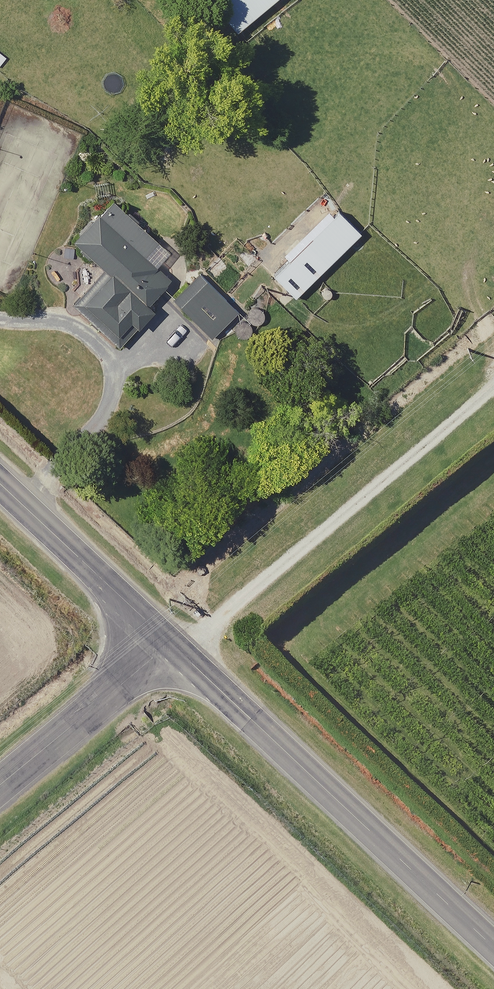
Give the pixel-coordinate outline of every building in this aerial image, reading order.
[(212,4),(235,31),(273,0),(217,0),(212,4)] [(10,58),(0,49),(0,71),(10,58)] [(167,253),(110,200),(72,241),(103,269),(71,303),(117,346),(152,309),(145,304),(168,279),(154,266),(167,253)] [(358,232),(332,206),(283,254),(288,258),(271,274),(294,296),(358,232)] [(235,311),(198,275),(173,301),(210,337),(235,311)]
